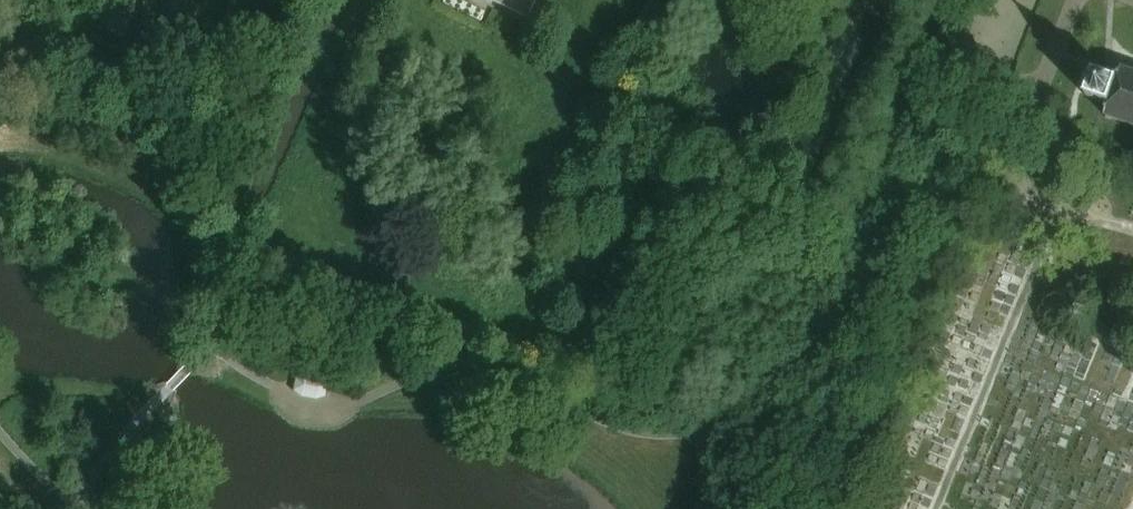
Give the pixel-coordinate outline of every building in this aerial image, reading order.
[(528,16),(536,0),(495,0),(528,16)] [(1121,66),(1116,80),(1094,72),(1086,95),(1109,103),(1104,116),(1132,126),(1132,71),(1121,66)] [(301,398),(315,399),(324,397),(327,385),(320,378),(305,376),(295,378),(293,391),(301,398)]
